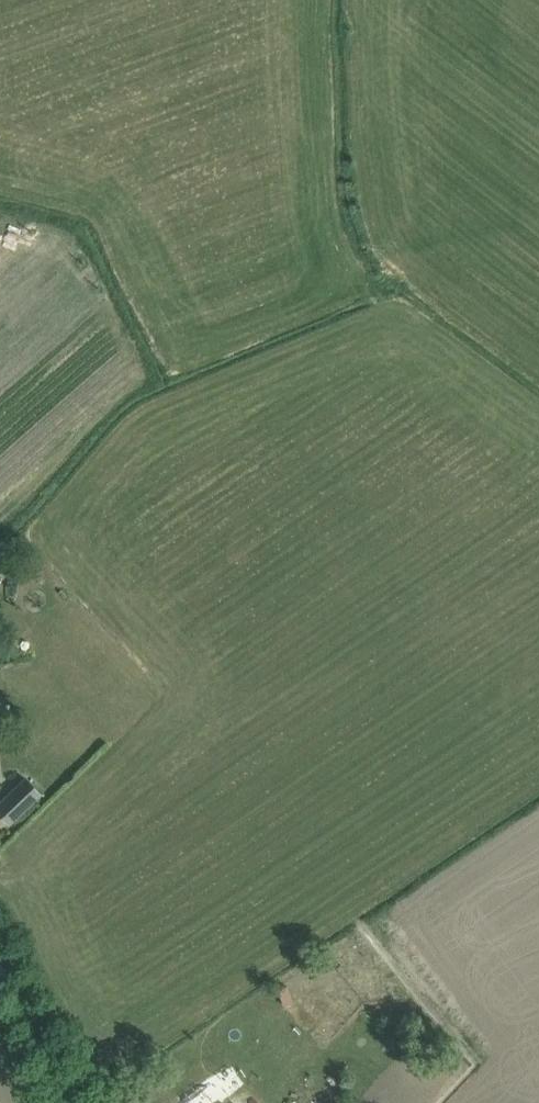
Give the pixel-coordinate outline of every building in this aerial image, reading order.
[(25,809),(41,794),(25,778),(0,802),(0,815),(9,824),(25,809)] [(245,1088),(231,1062),(173,1092),(178,1102),(216,1102),(245,1088)]
